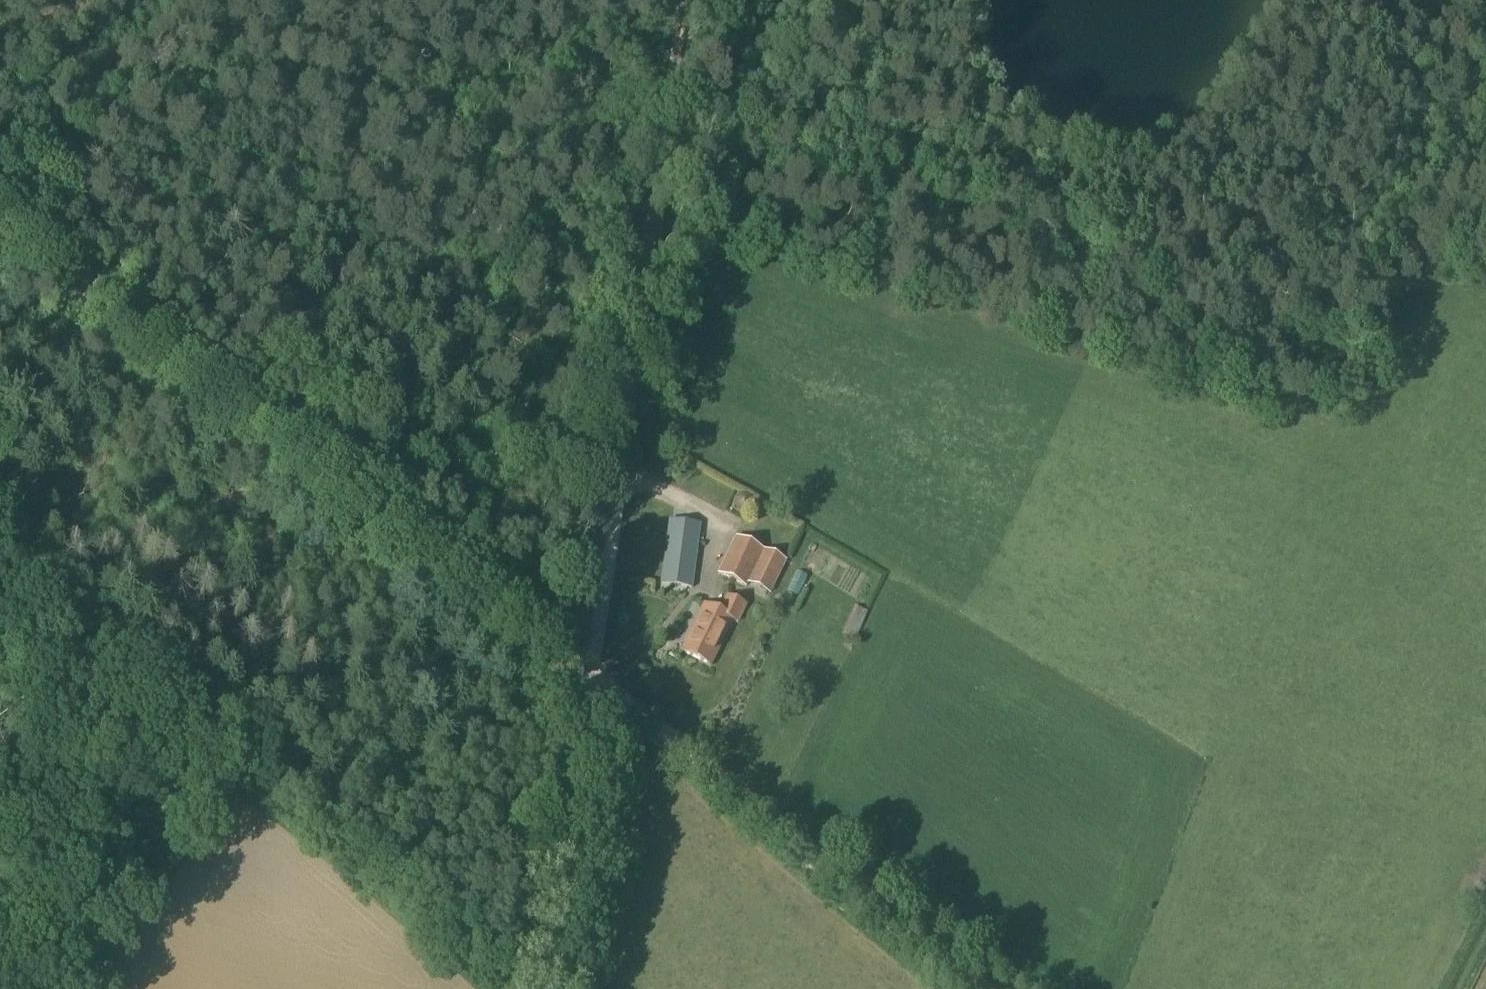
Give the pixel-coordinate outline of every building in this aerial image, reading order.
[(691,589),(699,526),(668,521),(659,584),(691,589)] [(780,587),(789,568),(783,566),(785,562),(734,537),(716,575),(744,589),(746,585),(769,596),(774,585),(780,587)] [(737,625),(746,606),(725,596),(717,612),(704,606),(682,652),(710,666),(731,623),(737,625)] [(855,639),(867,613),(854,607),(842,633),(855,639)]
